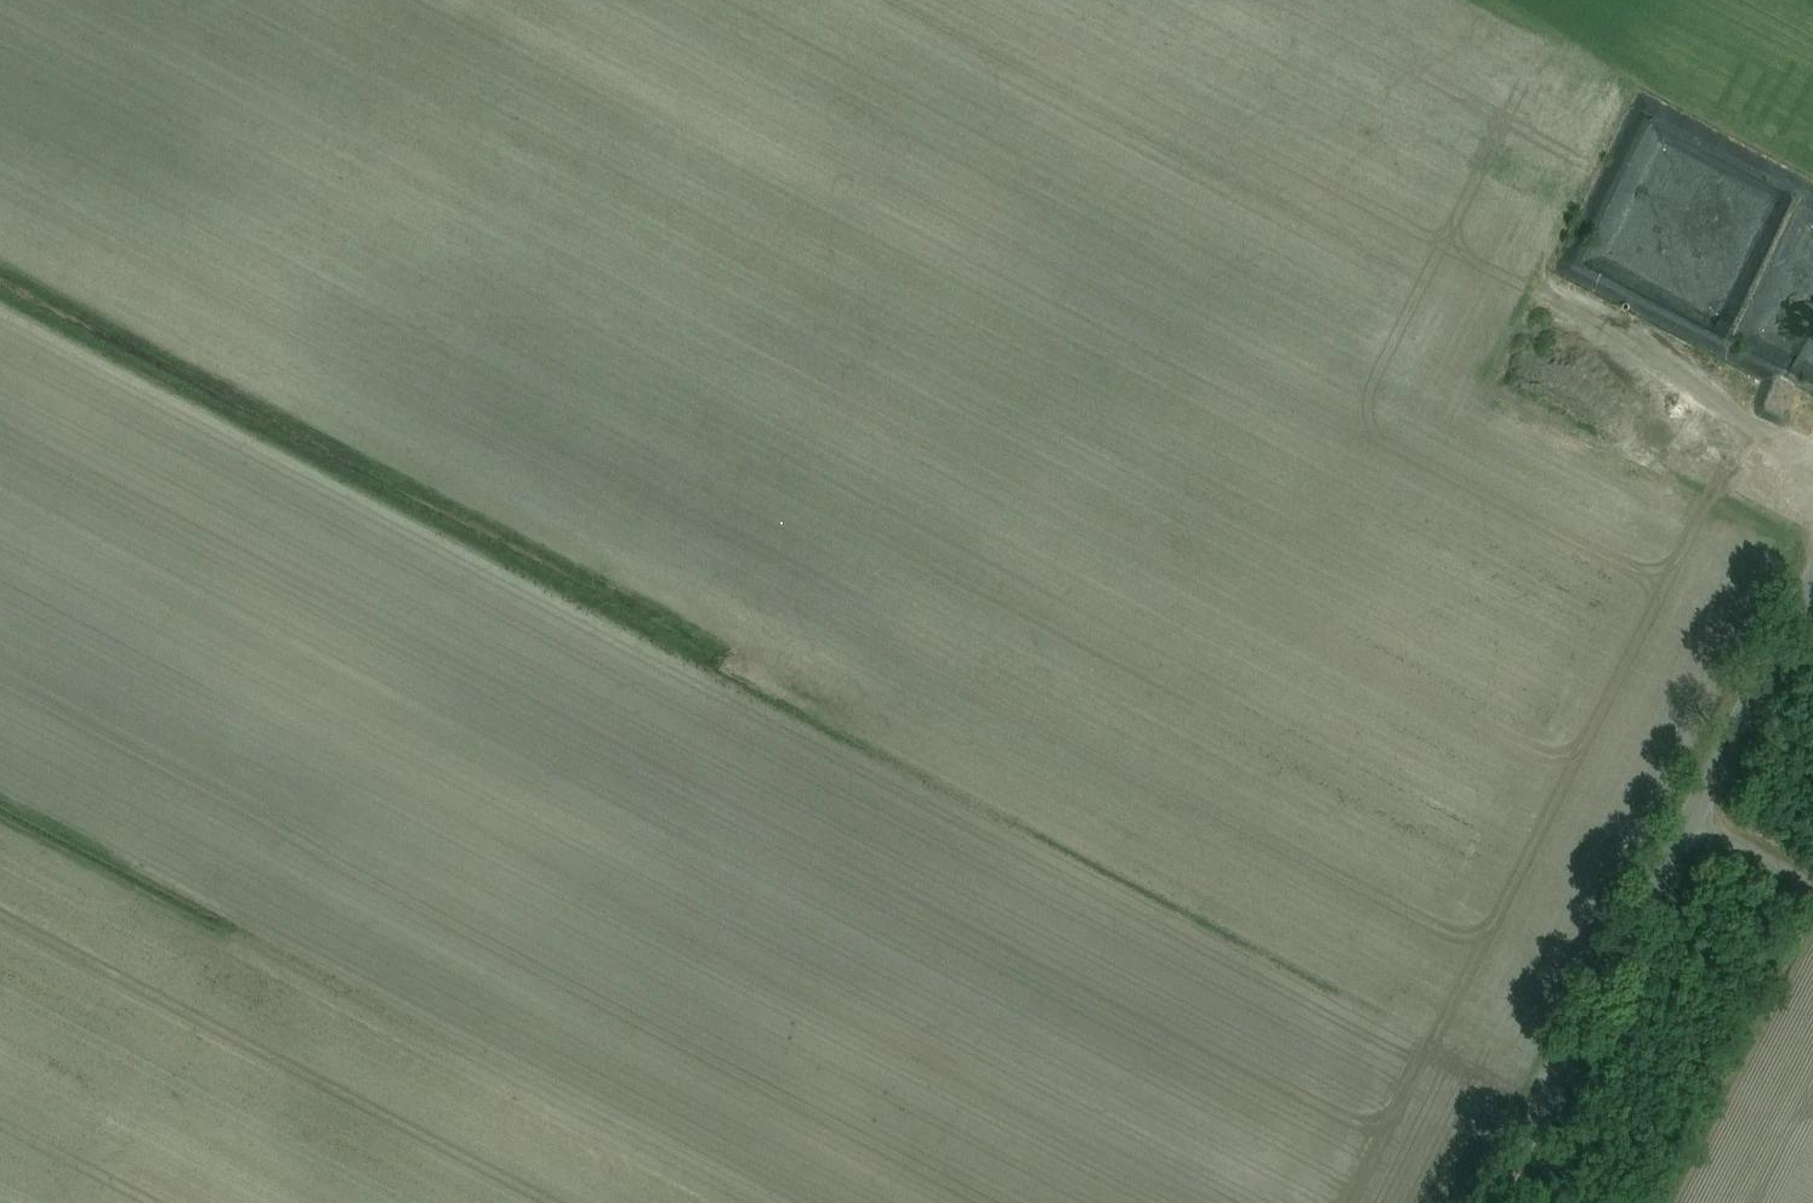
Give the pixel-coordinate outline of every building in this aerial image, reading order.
[(1738,336),(1812,377),(1812,335),(1801,357),(1794,353),(1803,335),(1790,328),(1812,286),(1812,269),(1795,260),(1802,247),(1790,240),(1738,336)]
